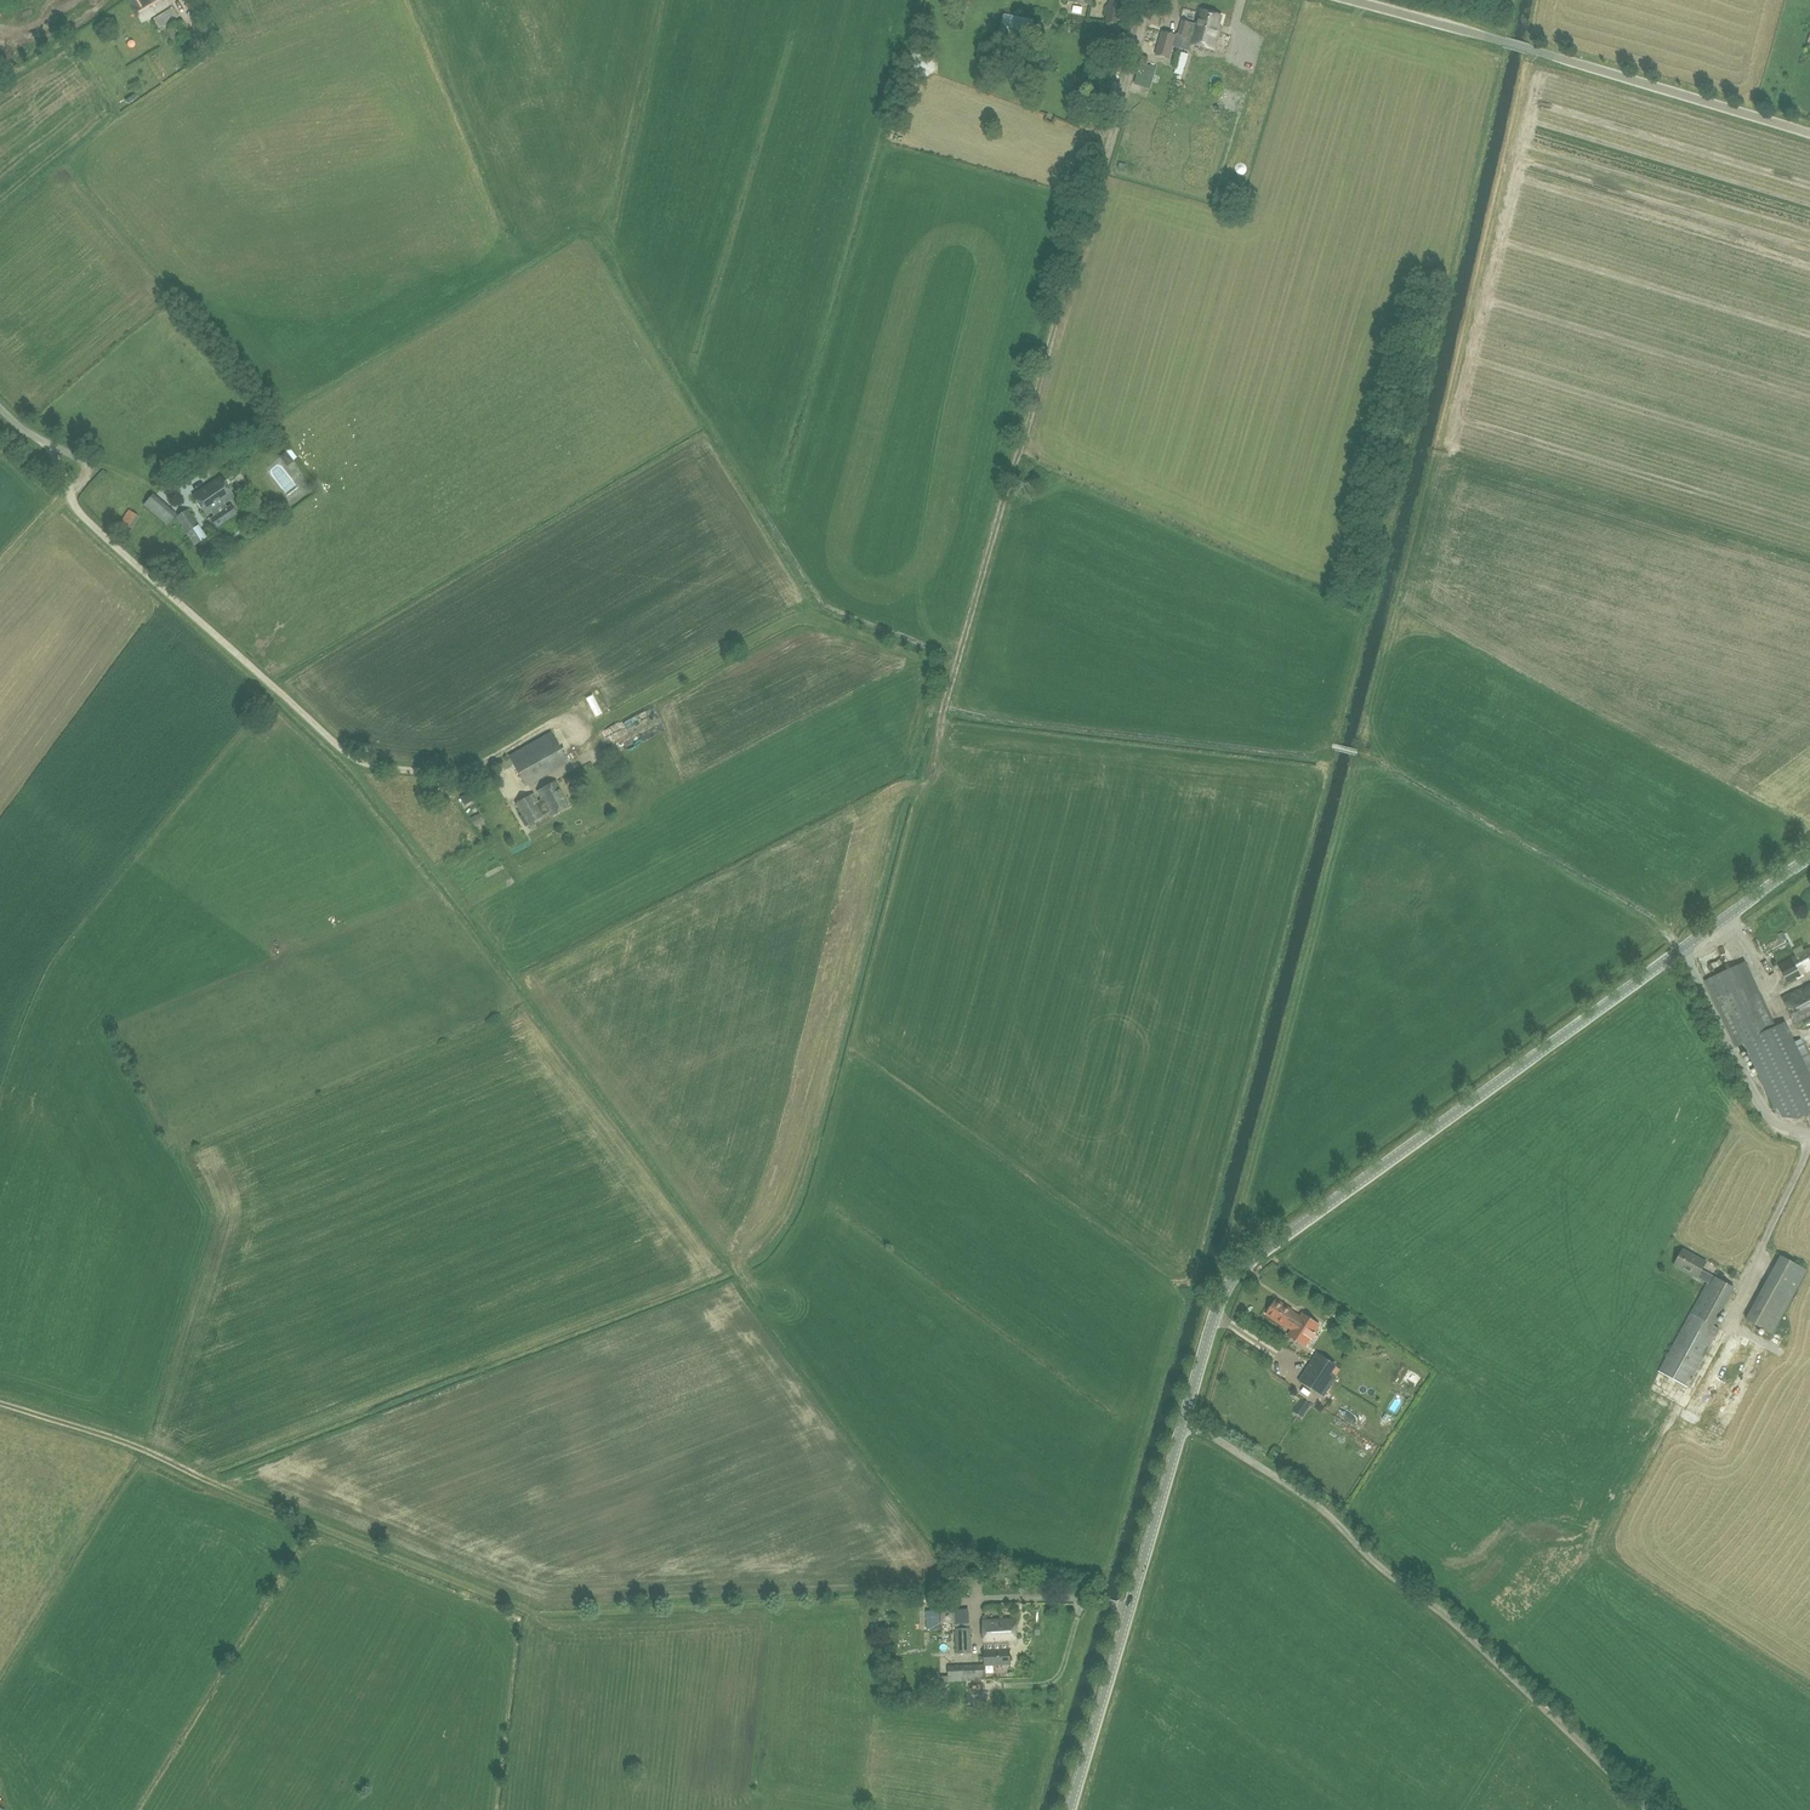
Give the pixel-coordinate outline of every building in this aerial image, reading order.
[(141,22),(156,13),(156,12),(171,3),(170,0),(128,0),(141,22)] [(1105,25),(1119,32),(1126,0),(1110,0),(1105,25)] [(1069,1),(1068,9),(1079,11),(1080,3),(1069,1)] [(153,18),(159,28),(179,17),(173,7),(153,18)] [(1176,35),(1173,46),(1189,50),(1191,43),(1214,49),(1223,16),(1200,10),(1198,20),(1196,19),(1195,24),(1190,23),(1182,21),(1178,34),(1176,35)] [(1000,34),(1029,39),(1033,19),(1004,14),(1000,34)] [(1170,59),(1176,35),(1162,31),(1155,55),(1170,59)] [(908,59),(910,73),(926,78),(934,70),(932,54),(917,50),(908,59)] [(1140,64),(1146,65),(1149,58),(1142,56),(1140,64)] [(269,469),(283,495),(303,484),(284,449),(278,452),(283,461),(269,469)] [(211,519),(216,527),(236,514),(231,506),(226,510),(222,504),(234,496),(221,476),(192,495),(205,516),(214,510),(217,515),(211,519)] [(143,505),(167,525),(176,515),(152,494),(143,505)] [(194,546),(206,538),(198,525),(187,508),(175,516),(194,546)] [(125,538),(139,517),(128,509),(115,529),(125,538)] [(550,732),(508,756),(525,786),(567,763),(550,732)] [(530,795),(515,803),(522,815),(519,816),(524,826),(542,816),(542,815),(548,812),(549,811),(551,815),(569,805),(555,781),(537,791),(542,799),(541,799),(540,800),(537,801),(533,793),(530,795)] [(1706,964),(1718,958),(1713,948),(1701,954),(1706,964)] [(1786,982),(1809,969),(1809,949),(1777,966),(1786,982)] [(1768,1032),(1768,1031),(1737,965),(1704,981),(1735,1047),(1745,1043),(1768,1032)] [(1783,1001),(1795,1026),(1809,1019),(1809,988),(1783,1001)] [(1768,1032),(1745,1043),(1780,1118),(1795,1122),(1809,1115),(1809,1057),(1802,1039),(1801,1040),(1801,1039),(1788,1044),(1780,1026),(1768,1031),(1768,1032)] [(1658,1371),(1687,1387),(1719,1328),(1714,1325),(1735,1287),(1713,1275),(1701,1269),(1706,1261),(1683,1249),(1674,1265),(1697,1277),(1706,1282),(1658,1371)] [(1781,1259),(1747,1321),(1772,1335),(1806,1272),(1781,1259)] [(1276,1299),(1266,1314),(1282,1325),(1290,1330),(1287,1334),(1305,1346),(1319,1325),(1301,1313),(1300,1315),(1292,1310),(1276,1299)] [(1318,1352),(1300,1380),(1317,1391),(1330,1371),(1334,1365),(1335,1363),(1318,1352)] [(1716,1385),(1727,1363),(1715,1357),(1708,1372),(1712,1374),(1709,1381),(1716,1385)] [(1770,1375),(1786,1378),(1789,1361),(1774,1358),(1770,1375)] [(1339,1369),(1334,1365),(1330,1371),(1336,1375),(1339,1369)] [(1270,1378),(1267,1387),(1274,1390),(1278,1381),(1270,1378)] [(1721,1400),(1732,1406),(1738,1395),(1727,1390),(1721,1400)] [(1390,1417),(1385,1413),(1382,1418),(1387,1422),(1390,1417)] [(964,1573),(970,1583),(980,1579),(972,1567),(970,1568),(964,1557),(957,1562),(965,1573),(964,1573)] [(938,1623),(937,1606),(924,1606),(924,1624),(938,1623)] [(956,1622),(955,1608),(941,1609),(941,1610),(942,1623),(956,1622)] [(1015,1618),(982,1620),(984,1645),(984,1650),(1009,1649),(1009,1644),(1016,1644),(1015,1618)] [(956,1629),(955,1629),(956,1653),(971,1652),(970,1628),(969,1628),(956,1629)] [(985,1664),(948,1666),(949,1681),(969,1680),(986,1679),(985,1665),(1010,1664),(1010,1654),(1009,1649),(984,1650),(984,1655),(985,1664)]
